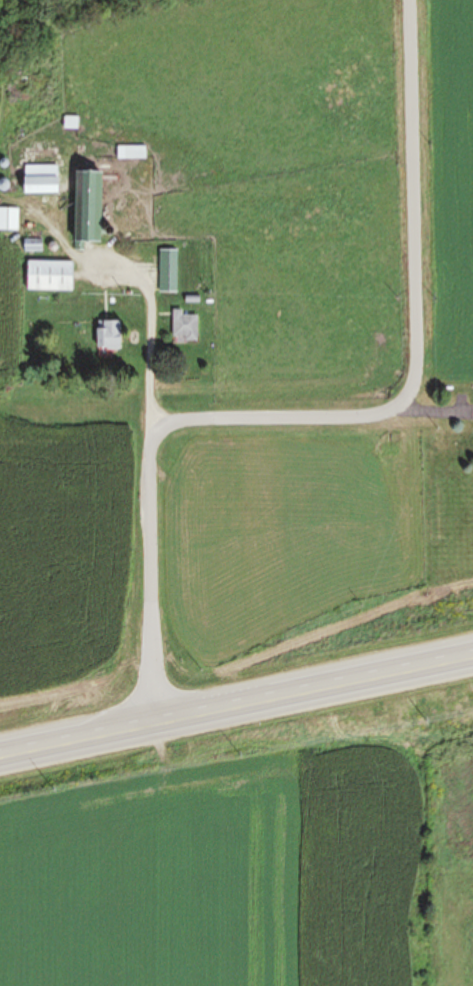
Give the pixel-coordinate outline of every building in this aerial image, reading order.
[(61,166),(25,166),(25,195),(61,195),(61,166)] [(103,244),(104,173),(76,172),(76,244),(103,244)] [(18,209),(0,209),(0,230),(18,230),(18,209)] [(27,291),(75,291),(75,262),(27,262),(27,291)] [(159,293),(178,293),(178,265),(159,265),(159,293)] [(183,315),(183,310),(173,310),(173,342),(199,342),(199,315),(183,315)] [(123,349),(123,322),(98,322),(98,349),(123,349)]
